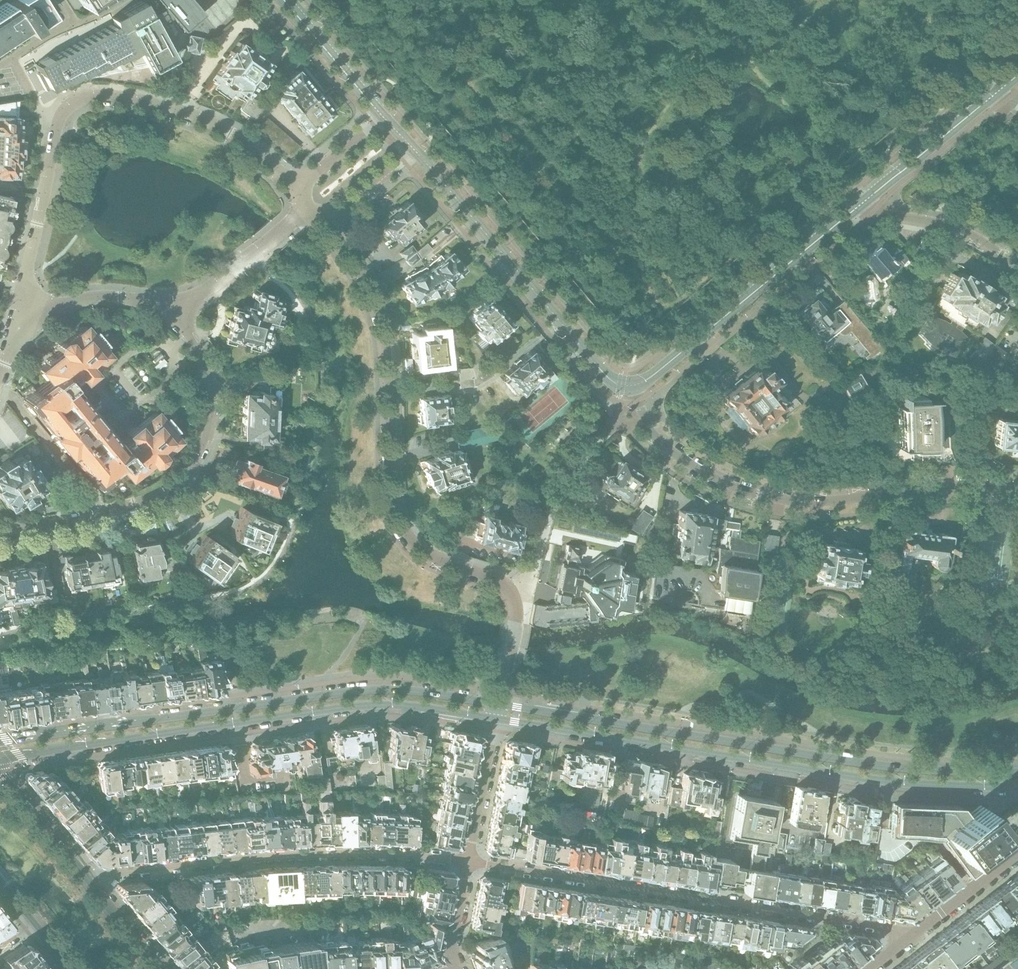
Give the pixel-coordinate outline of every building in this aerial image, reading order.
[(7,4),(6,3),(0,7),(0,41),(21,27),(23,30),(33,24),(32,24),(49,13),(46,9),(48,7),(46,5),(43,0),(14,0),(7,4)] [(34,64),(35,64),(39,73),(36,74),(44,90),(48,89),(48,90),(63,82),(64,83),(73,78),(76,76),(77,77),(89,71),(89,72),(101,65),(102,67),(114,60),(114,61),(126,55),(127,56),(139,49),(156,80),(157,80),(172,72),(172,71),(171,69),(171,66),(169,59),(173,58),(170,52),(182,32),(169,17),(170,16),(183,31),(203,14),(193,3),(192,3),(192,4),(187,6),(185,3),(184,0),(156,0),(163,8),(150,15),(142,1),(131,8),(115,16),(111,18),(113,24),(58,54),(57,52),(34,64)] [(198,55),(202,38),(189,35),(189,37),(185,52),(198,55)] [(259,76),(268,64),(267,62),(266,60),(263,57),(260,58),(247,49),(247,46),(243,43),(240,44),(239,43),(232,52),(230,51),(229,52),(222,63),(221,64),(222,66),(216,75),(224,82),(224,84),(226,86),(228,88),(230,89),(233,90),(236,90),(245,96),(253,85),(254,85),(258,85),(261,81),(260,77),(259,76)] [(289,73),(298,64),(295,60),(285,68),(289,73)] [(320,99),(311,88),(310,89),(296,71),(276,88),(278,91),(275,95),(299,125),(298,126),(303,133),(305,132),(306,133),(315,125),(319,126),(322,123),(322,120),(331,112),(320,99)] [(254,120),(264,106),(249,95),(239,109),(254,120)] [(20,130),(17,130),(17,118),(16,118),(15,109),(13,109),(17,101),(0,103),(0,179),(2,179),(3,179),(3,178),(5,178),(5,176),(7,176),(8,178),(10,178),(12,176),(14,176),(15,165),(18,165),(20,130)] [(9,214),(7,213),(7,210),(10,210),(10,209),(9,209),(10,203),(9,201),(9,198),(0,196),(0,223),(5,225),(7,215),(9,215),(9,214)] [(409,234),(421,223),(415,216),(417,214),(407,201),(406,202),(399,208),(397,207),(396,207),(392,211),(389,213),(386,215),(386,216),(386,217),(387,218),(379,224),(379,225),(380,226),(389,237),(392,235),(398,243),(399,241),(403,246),(413,238),(409,234)] [(914,263),(921,248),(914,245),(911,251),(904,257),(898,249),(903,245),(895,235),(884,244),(879,239),(874,243),(871,239),(856,252),(882,284),(903,266),(906,270),(914,263)] [(416,252),(414,252),(419,259),(431,249),(426,243),(416,252)] [(404,260),(411,255),(414,252),(416,252),(411,245),(399,253),(404,260)] [(414,252),(405,260),(410,267),(419,259),(414,252)] [(451,279),(462,269),(461,267),(461,265),(459,262),(457,262),(454,259),(454,257),(452,254),(450,254),(448,252),(441,258),(439,255),(424,267),(440,292),(442,291),(445,289),(447,289),(450,286),(450,284),(453,282),(451,279)] [(440,292),(424,267),(407,275),(409,279),(401,284),(402,286),(401,287),(403,291),(405,291),(407,295),(406,297),(408,300),(409,300),(411,303),(424,296),(426,299),(430,298),(432,298),(435,297),(436,294),(440,292)] [(986,320),(997,302),(992,299),(995,294),(985,288),(989,282),(974,273),(971,279),(961,272),(957,277),(954,275),(942,293),(943,293),(940,297),(940,298),(935,306),(948,314),(945,317),(952,321),(950,325),(946,322),(934,318),(923,336),(930,344),(928,346),(931,348),(938,353),(942,355),(944,352),(955,357),(967,339),(959,332),(964,325),(964,326),(966,322),(974,327),(980,317),(986,320)] [(277,324),(278,321),(276,319),(279,308),(280,308),(282,301),(271,298),(272,293),(257,290),(256,292),(255,292),(253,293),(252,297),(253,299),(255,299),(253,307),(244,305),(243,308),(233,306),(229,320),(227,319),(225,326),(228,326),(224,343),(234,345),(235,341),(249,344),(247,348),(267,353),(268,348),(269,348),(270,347),(271,345),(272,342),(273,340),(272,337),(272,335),(271,335),(274,324),(275,325),(277,324)] [(459,319),(469,311),(460,301),(451,309),(449,310),(455,325),(460,323),(459,319)] [(478,330),(500,311),(494,304),(493,305),(489,301),(487,301),(483,304),(481,302),(474,308),(476,310),(472,314),(472,316),(471,315),(468,318),(478,330)] [(884,351),(859,321),(843,301),(834,308),(836,310),(830,315),(830,314),(827,317),(825,314),(829,310),(826,306),(825,307),(825,306),(822,308),(820,306),(819,305),(819,306),(818,305),(817,305),(814,301),(809,305),(811,307),(801,315),(823,341),(836,330),(838,332),(839,333),(840,334),(841,334),(843,335),(845,334),(846,333),(849,331),(853,335),(868,353),(864,357),(868,363),(872,361),(876,358),(879,356),(883,353),(884,351)] [(504,330),(511,325),(500,311),(478,330),(476,332),(477,333),(476,334),(477,335),(474,338),(476,339),(474,341),(475,343),(482,337),(487,342),(490,340),(491,341),(498,336),(502,336),(505,334),(504,330)] [(451,352),(450,343),(443,344),(442,334),(441,334),(441,329),(436,330),(435,324),(426,325),(426,330),(426,331),(427,335),(415,337),(417,347),(414,347),(413,349),(413,354),(415,356),(418,356),(419,366),(421,366),(423,368),(426,368),(427,365),(443,363),(442,353),(451,352)] [(46,359),(45,362),(46,363),(39,369),(48,380),(47,384),(37,392),(36,391),(31,385),(19,395),(23,401),(25,402),(24,403),(25,404),(31,412),(32,411),(33,413),(35,411),(49,429),(48,430),(52,435),(51,435),(51,436),(52,437),(56,441),(60,446),(64,451),(64,452),(65,452),(69,456),(70,455),(85,473),(84,474),(85,475),(84,476),(90,483),(91,485),(92,484),(93,485),(93,486),(95,485),(96,485),(104,478),(104,477),(106,476),(104,474),(115,465),(118,465),(128,477),(135,472),(139,471),(144,467),(144,465),(144,464),(148,460),(151,464),(156,463),(160,460),(161,456),(160,455),(177,440),(172,433),(176,430),(175,428),(173,430),(164,419),(166,418),(165,416),(160,420),(155,412),(137,427),(135,425),(126,433),(130,438),(121,446),(113,436),(111,438),(74,393),(76,391),(68,382),(77,374),(82,380),(92,372),(89,369),(107,355),(101,348),(104,346),(92,332),(90,334),(85,327),(67,341),(63,341),(58,345),(57,349),(60,352),(54,356),(51,355),(46,359)] [(983,337),(968,358),(978,367),(983,361),(994,345),(983,337)] [(994,345),(983,361),(997,370),(998,369),(1007,354),(996,346),(994,344),(994,345)] [(556,377),(550,369),(547,371),(538,361),(538,356),(536,353),(532,352),(531,352),(529,353),(520,361),(518,359),(514,363),(515,365),(506,372),(504,374),(508,378),(503,382),(513,393),(517,389),(521,394),(534,382),(541,390),(556,377)] [(473,376),(485,366),(480,359),(471,367),(471,368),(473,376)] [(476,385),(493,375),(485,366),(473,376),(474,378),(472,378),(473,386),(476,385)] [(473,376),(471,368),(457,369),(458,380),(472,378),(474,378),(473,376)] [(789,402),(781,392),(779,393),(774,386),(780,381),(771,370),(767,373),(764,369),(758,374),(754,370),(753,371),(752,370),(744,376),(745,377),(741,381),(741,380),(735,385),(735,386),(731,389),(730,388),(722,394),(723,395),(722,397),(723,399),(722,402),(726,406),(724,411),(739,428),(743,428),(747,432),(750,431),(752,433),(754,432),(755,433),(762,427),(761,426),(768,420),(772,421),(780,414),(780,410),(789,402)] [(981,390),(990,379),(979,370),(970,382),(981,390)] [(868,390),(858,373),(841,383),(850,400),(868,390)] [(277,404),(278,397),(280,397),(280,387),(268,386),(269,376),(257,375),(256,392),(250,392),(249,395),(245,394),(244,407),(243,408),(243,413),(244,414),(244,416),(272,417),(270,415),(270,409),(268,408),(269,404),(273,404),(277,404)] [(473,386),(472,378),(458,380),(459,388),(473,386)] [(447,388),(446,380),(421,383),(422,391),(447,388)] [(447,412),(446,405),(450,404),(449,395),(419,399),(422,425),(432,424),(432,422),(447,420),(446,412),(447,412)] [(935,440),(934,401),(935,400),(923,400),(923,397),(902,397),(901,397),(902,408),(899,408),(900,448),(899,448),(899,449),(911,449),(911,452),(932,451),(932,452),(932,440),(935,440)] [(276,437),(276,430),(271,430),(272,426),(273,424),(273,420),(272,418),(272,417),(244,416),(244,417),(242,418),(242,423),(244,424),(243,436),(251,437),(251,440),(261,440),(261,450),(280,451),(280,445),(283,445),(284,438),(276,437)] [(998,420),(995,446),(1017,448),(1017,422),(998,420)] [(498,439),(494,424),(455,435),(458,450),(498,439)] [(471,476),(469,469),(466,468),(465,468),(460,450),(449,453),(449,451),(434,456),(434,459),(424,462),(431,481),(434,491),(437,493),(437,494),(443,492),(443,488),(456,485),(457,489),(458,491),(460,491),(461,491),(462,490),(463,489),(463,488),(463,486),(470,484),(472,482),(471,479),(469,478),(471,476)] [(34,477),(37,476),(31,466),(33,464),(27,454),(22,457),(21,456),(10,462),(9,460),(0,465),(0,498),(1,498),(7,508),(18,501),(20,504),(31,497),(30,495),(41,488),(34,477)] [(284,481),(278,479),(280,474),(253,465),(254,462),(243,459),(242,461),(233,458),(226,477),(228,478),(227,480),(254,490),(256,488),(259,489),(256,495),(277,502),(280,491),(281,491),(284,481)] [(637,490),(643,481),(641,480),(643,476),(634,470),(635,469),(629,466),(629,467),(620,461),(612,473),(609,474),(608,474),(604,475),(602,478),(603,482),(605,484),(601,489),(631,510),(642,493),(637,490)] [(176,509),(161,517),(178,558),(187,561),(191,555),(198,546),(205,535),(206,534),(212,531),(220,533),(229,537),(232,529),(236,519),(241,507),(244,500),(205,486),(176,509)] [(516,531),(518,524),(506,521),(505,525),(504,525),(504,524),(500,523),(499,523),(498,523),(498,522),(494,521),(493,522),(492,522),(493,518),(490,517),(491,515),(494,515),(497,507),(484,504),(482,512),(485,513),(484,516),(481,515),(480,522),(467,519),(463,532),(476,535),(475,541),(486,544),(487,541),(500,545),(500,547),(511,550),(513,543),(515,543),(518,532),(516,531)] [(259,548),(270,519),(241,507),(236,519),(232,529),(229,537),(259,548)] [(647,524),(652,517),(641,510),(629,528),(639,535),(642,530),(646,533),(651,526),(647,524)] [(705,540),(706,533),(710,534),(711,529),(707,529),(709,515),(679,511),(677,524),(672,524),(671,535),(675,536),(673,552),(682,554),(681,558),(683,562),(687,562),(688,558),(702,560),(703,552),(707,552),(709,541),(705,540)] [(574,522),(572,532),(619,542),(621,533),(574,522)] [(759,541),(734,537),(735,530),(737,531),(739,523),(731,522),(730,529),(731,530),(730,537),(729,536),(728,545),(729,546),(728,550),(719,548),(715,573),(706,572),(655,564),(649,598),(667,600),(668,598),(669,595),(671,592),(672,590),(675,588),(678,587),(681,586),(685,586),(688,587),(691,589),(694,591),(696,593),(697,597),(698,600),(697,603),(697,605),(747,613),(759,541)] [(948,550),(949,545),(948,545),(949,535),(948,535),(935,533),(935,534),(915,532),(915,531),(902,529),(901,530),(900,530),(899,539),(898,544),(895,544),(892,564),(891,565),(889,566),(888,568),(882,567),(875,566),(873,577),(874,579),(901,581),(907,582),(909,570),(908,570),(910,555),(931,558),(931,564),(935,568),(940,569),(945,565),(946,559),(947,551),(948,550)] [(775,552),(778,536),(771,535),(765,534),(762,550),(775,552)] [(212,580),(231,554),(205,535),(198,546),(191,555),(187,561),(212,580)] [(160,565),(161,559),(152,537),(143,538),(143,542),(130,544),(135,576),(136,575),(137,579),(140,584),(146,583),(147,577),(162,575),(160,565)] [(858,572),(860,560),(854,559),(856,549),(844,547),(845,546),(844,546),(845,543),(833,541),(833,544),(832,544),(832,545),(821,543),(819,553),(814,552),(813,565),(817,566),(816,575),(827,577),(827,581),(838,583),(839,579),(850,581),(852,571),(858,572)] [(596,622),(596,619),(608,622),(611,607),(624,609),(630,575),(619,573),(619,571),(617,571),(620,558),(604,555),(602,556),(604,559),(590,569),(588,566),(586,567),(573,565),(574,560),(577,561),(580,548),(566,545),(564,558),(566,559),(566,563),(562,563),(557,591),(560,592),(559,598),(558,604),(542,605),(540,605),(540,604),(537,603),(537,604),(534,604),(533,604),(529,624),(530,624),(530,625),(530,626),(531,626),(531,625),(541,627),(586,622),(586,624),(596,622)] [(114,573),(112,560),(114,560),(113,553),(110,554),(109,549),(93,552),(99,588),(109,586),(110,589),(113,589),(112,582),(115,582),(114,573)] [(99,588),(93,552),(85,553),(86,556),(79,557),(84,590),(99,588)] [(84,590),(79,557),(70,558),(70,555),(63,556),(64,561),(61,562),(62,568),(64,568),(66,581),(67,581),(68,589),(71,589),(72,595),(75,595),(75,592),(84,590)] [(46,585),(44,573),(41,573),(40,561),(31,563),(29,562),(29,561),(23,562),(23,563),(21,564),(21,566),(27,602),(37,601),(38,606),(42,606),(42,601),(46,600),(43,585),(46,585)] [(2,569),(3,569),(2,567),(0,566),(0,608),(8,606),(2,569)] [(27,602),(21,566),(3,569),(2,569),(8,606),(9,611),(13,611),(12,606),(19,605),(19,604),(27,602)] [(56,603),(54,588),(46,589),(49,604),(56,603)] [(220,674),(216,659),(215,654),(206,656),(204,649),(208,648),(207,641),(197,643),(196,649),(198,662),(199,672),(203,694),(213,692),(219,691),(219,690),(219,689),(221,686),(222,685),(220,673),(220,674)] [(175,697),(171,671),(170,666),(170,664),(167,664),(162,661),(161,654),(160,655),(154,655),(156,671),(161,699),(165,699),(175,698),(175,697)] [(130,703),(126,675),(124,662),(120,663),(122,670),(119,671),(117,671),(115,669),(112,670),(110,672),(108,672),(109,679),(113,706),(124,705),(124,704),(130,703)] [(146,701),(142,675),(142,673),(143,673),(141,664),(141,662),(138,663),(140,675),(136,676),(135,674),(126,675),(130,703),(130,704),(139,703),(139,702),(146,701)] [(161,699),(156,671),(148,672),(148,670),(146,670),(145,663),(141,664),(143,673),(142,673),(142,675),(146,701),(147,701),(161,700),(161,699)] [(102,708),(97,677),(90,678),(91,679),(88,680),(85,664),(81,664),(83,678),(88,710),(102,708)] [(113,706),(109,679),(101,680),(99,667),(96,667),(97,677),(102,708),(113,706)] [(203,694),(199,672),(192,673),(192,669),(185,670),(186,674),(189,695),(194,695),(203,694)] [(189,695),(186,674),(179,675),(178,671),(174,671),(171,671),(175,697),(179,697),(189,696),(189,695)] [(88,710),(83,678),(77,679),(77,680),(68,681),(72,712),(88,710)] [(72,712),(68,681),(68,679),(61,681),(61,683),(54,684),(58,714),(72,712)] [(58,714),(54,684),(46,685),(46,683),(39,684),(40,686),(44,716),(58,714)] [(44,716),(40,686),(25,688),(29,718),(44,716)] [(29,718),(25,688),(10,690),(15,721),(29,718)] [(10,690),(0,692),(0,720),(0,723),(15,721),(10,690)] [(374,746),(373,742),(369,742),(368,736),(367,725),(358,726),(347,728),(348,729),(352,759),(354,759),(356,761),(360,760),(362,757),(366,759),(375,758),(374,750),(371,750),(371,748),(370,748),(370,747),(374,746)] [(392,790),(389,767),(393,766),(398,767),(401,765),(402,759),(407,730),(402,729),(402,728),(393,727),(391,725),(388,727),(390,729),(389,734),(391,737),(389,748),(388,756),(392,756),(391,763),(382,763),(383,775),(384,791),(392,790)] [(422,752),(423,746),(425,736),(420,735),(421,729),(416,729),(416,728),(414,725),(410,725),(407,727),(407,730),(402,759),(424,763),(426,763),(428,753),(422,752)] [(352,759),(348,729),(335,731),(333,730),(331,733),(332,734),(333,737),(329,738),(329,742),(333,742),(334,748),(335,756),(325,758),(327,774),(339,772),(338,767),(353,764),(352,759)] [(476,748),(478,739),(475,735),(468,734),(459,732),(454,731),(451,732),(449,738),(451,739),(451,743),(476,748)] [(317,773),(313,749),(311,748),(310,745),(308,746),(307,737),(303,734),(298,735),(298,736),(288,737),(292,768),(303,767),(304,775),(317,773)] [(292,768),(288,737),(288,736),(278,738),(278,740),(270,741),(269,741),(267,739),(261,740),(259,743),(254,744),(252,742),(249,746),(251,748),(252,755),(250,755),(251,761),(249,761),(251,776),(259,775),(264,775),(263,772),(267,771),(267,767),(282,764),(283,769),(292,768)] [(530,764),(533,744),(529,744),(519,742),(518,743),(510,741),(506,743),(507,744),(505,752),(504,751),(502,763),(529,768),(530,764)] [(474,757),(476,748),(451,743),(449,751),(450,751),(449,756),(445,755),(474,761),(474,757)] [(229,769),(227,758),(226,749),(222,746),(215,747),(209,748),(213,776),(221,775),(220,770),(229,769)] [(213,776),(209,748),(195,749),(199,779),(213,777),(213,776)] [(199,779),(195,749),(180,752),(184,782),(185,782),(186,791),(189,791),(187,781),(199,779)] [(577,782),(582,753),(583,752),(575,751),(575,752),(572,754),(571,755),(566,754),(565,759),(564,758),(562,770),(552,768),(551,773),(549,783),(556,784),(558,779),(577,782)] [(184,782),(180,752),(175,752),(175,753),(167,754),(167,753),(166,754),(170,782),(179,781),(179,783),(184,782)] [(596,805),(602,776),(603,766),(604,766),(605,760),(604,760),(605,756),(594,755),(582,753),(577,782),(574,802),(596,805)] [(170,782),(166,754),(162,754),(161,754),(153,756),(153,755),(157,784),(165,783),(165,785),(171,785),(170,782)] [(157,784),(153,755),(152,756),(149,756),(148,756),(140,758),(140,757),(139,757),(143,785),(143,786),(151,785),(151,787),(155,787),(156,792),(156,795),(158,795),(158,791),(157,784)] [(473,765),(474,761),(445,755),(444,761),(448,762),(446,769),(471,774),(473,765)] [(143,785),(139,757),(139,758),(129,759),(125,759),(128,782),(133,781),(134,786),(143,785)] [(128,782),(125,759),(112,761),(116,788),(122,787),(123,790),(126,790),(127,795),(130,795),(128,785),(128,782)] [(642,792),(646,766),(645,765),(645,763),(635,761),(626,760),(624,760),(619,789),(623,790),(624,782),(627,782),(626,791),(633,792),(633,791),(640,792),(642,792)] [(116,788),(112,761),(99,763),(97,766),(100,791),(110,790),(110,793),(112,793),(113,802),(105,803),(113,812),(118,811),(117,803),(113,803),(117,802),(116,789),(116,788)] [(526,784),(529,768),(502,763),(499,779),(526,784)] [(660,792),(664,770),(664,768),(663,765),(656,764),(654,766),(654,767),(646,766),(642,792),(640,792),(638,802),(640,803),(640,804),(645,804),(645,802),(649,803),(650,795),(651,797),(658,798),(660,797),(660,792)] [(83,775),(80,766),(75,766),(66,768),(70,777),(70,778),(83,775)] [(469,786),(471,775),(471,774),(446,769),(446,770),(447,770),(445,777),(446,777),(445,781),(469,786)] [(694,804),(699,773),(697,771),(692,770),(690,772),(689,774),(684,774),(681,789),(671,787),(668,806),(678,807),(678,806),(685,807),(686,802),(694,804)] [(37,795),(57,779),(52,774),(50,774),(48,776),(44,771),(27,774),(25,775),(24,778),(30,785),(31,787),(31,788),(37,795)] [(714,799),(715,794),(712,794),(714,778),(709,778),(709,777),(708,777),(709,775),(707,772),(701,771),(699,773),(694,804),(705,805),(704,812),(710,813),(709,818),(714,819),(716,814),(719,800),(714,799)] [(384,791),(383,775),(376,776),(377,791),(384,791)] [(330,792),(328,777),(322,778),(324,792),(328,793),(330,792)] [(46,806),(66,789),(58,779),(57,779),(37,795),(46,806)] [(526,784),(499,779),(496,795),(519,799),(523,800),(526,784)] [(466,801),(469,787),(469,786),(445,781),(444,781),(443,790),(444,790),(443,796),(466,801)] [(817,820),(821,792),(821,791),(795,787),(791,815),(792,816),(791,820),(792,822),(793,824),(795,825),(796,825),(796,824),(796,823),(794,823),(795,816),(800,817),(799,821),(799,822),(800,824),(801,826),(812,827),(815,823),(816,820),(817,820)] [(55,817),(73,802),(75,800),(66,789),(46,806),(55,817)] [(324,842),(324,792),(318,793),(318,810),(320,810),(320,814),(313,814),(314,843),(321,842),(324,842)] [(329,813),(328,793),(324,792),(324,842),(336,842),(335,813),(329,813)] [(314,843),(313,814),(307,814),(305,794),(300,794),(302,815),(303,843),(305,843),(314,843)] [(466,801),(443,796),(437,795),(435,794),(434,797),(443,799),(442,800),(441,799),(439,807),(441,808),(464,812),(466,801)] [(517,812),(519,799),(496,795),(494,803),(494,807),(517,812)] [(771,872),(759,870),(770,802),(756,800),(756,798),(751,798),(751,799),(737,797),(734,818),(731,836),(752,840),(748,868),(730,865),(731,860),(715,858),(712,876),(717,877),(716,880),(723,881),(727,882),(728,878),(745,881),(743,893),(767,897),(771,871),(771,872)] [(851,837),(856,804),(857,801),(856,801),(855,799),(849,798),(848,798),(846,800),(845,802),(840,801),(836,825),(835,825),(833,833),(834,833),(834,834),(840,835),(851,837)] [(64,828),(88,808),(90,807),(85,801),(78,807),(73,802),(55,817),(61,824),(64,828)] [(870,833),(870,830),(871,826),(869,826),(869,824),(869,821),(871,806),(862,804),(861,805),(856,804),(851,837),(847,859),(854,860),(856,843),(866,845),(867,839),(867,837),(868,837),(868,832),(870,833)] [(910,837),(912,804),(893,804),(892,814),(893,814),(893,820),(892,820),(892,833),(888,833),(888,836),(910,837)] [(929,838),(930,805),(912,804),(910,837),(929,838)] [(994,853),(983,838),(997,828),(978,804),(965,814),(959,806),(949,806),(947,841),(942,844),(966,875),(994,853)] [(604,822),(607,806),(598,805),(595,821),(596,821),(604,822)] [(947,841),(949,806),(930,805),(929,838),(938,838),(942,844),(947,841)] [(516,819),(517,812),(494,807),(492,818),(515,823),(523,824),(524,824),(525,822),(515,821),(516,819)] [(91,824),(87,819),(94,812),(93,810),(91,808),(89,810),(88,808),(64,828),(68,832),(67,832),(73,839),(91,824)] [(272,845),(271,816),(270,816),(269,810),(266,810),(266,816),(261,817),(261,808),(253,809),(254,817),(257,846),(264,845),(272,845)] [(462,821),(464,812),(441,808),(438,820),(461,824),(462,821)] [(351,842),(351,814),(350,812),(343,812),(343,813),(335,813),(336,842),(350,842),(351,842)] [(375,842),(375,841),(376,812),(370,812),(370,814),(363,814),(363,815),(363,842),(375,842)] [(388,842),(389,815),(381,815),(381,812),(376,812),(375,841),(388,842)] [(363,842),(363,815),(358,815),(357,813),(351,814),(351,842),(363,842)] [(400,843),(401,814),(396,813),(396,815),(389,815),(388,842),(400,843)] [(420,829),(420,825),(414,824),(414,816),(407,815),(407,814),(401,814),(400,843),(419,844),(420,829)] [(287,843),(286,815),(271,816),(272,845),(280,844),(287,844),(287,843)] [(303,843),(302,815),(286,815),(287,843),(303,843)] [(257,846),(254,817),(240,819),(243,847),(257,846)] [(513,833),(515,823),(492,818),(491,818),(489,829),(513,833)] [(243,847),(240,819),(231,820),(231,823),(226,823),(229,849),(242,847),(243,847)] [(460,829),(461,824),(438,820),(436,832),(459,836),(461,829),(460,829)] [(718,838),(721,822),(711,820),(709,837),(718,838)] [(229,849),(226,823),(226,821),(217,822),(217,824),(212,824),(215,850),(229,849)] [(82,849),(103,832),(108,828),(103,822),(95,828),(92,824),(91,824),(73,839),(79,846),(82,849)] [(215,850),(212,824),(208,825),(208,822),(198,823),(201,852),(215,850)] [(201,852),(198,823),(184,825),(187,853),(196,852),(195,852),(200,852),(201,852)] [(187,853),(184,825),(170,826),(173,855),(178,854),(187,853)] [(159,856),(157,833),(152,834),(151,829),(149,826),(145,827),(148,857),(159,856)] [(173,855),(170,826),(156,828),(157,833),(159,856),(168,855),(173,855)] [(877,840),(879,827),(873,826),(871,839),(877,840)] [(148,857),(145,827),(141,827),(140,830),(140,835),(135,835),(138,858),(148,857)] [(138,858),(135,835),(134,829),(128,829),(129,831),(122,832),(122,834),(124,860),(138,858)] [(511,845),(512,836),(518,837),(519,834),(513,833),(489,829),(487,840),(511,845)] [(546,862),(550,835),(543,834),(544,832),(538,831),(537,834),(533,860),(546,862)] [(124,860),(122,834),(106,836),(103,832),(82,849),(89,858),(91,861),(96,863),(100,862),(124,860)] [(457,845),(459,837),(459,836),(436,832),(433,846),(453,848),(457,845)] [(533,860),(537,834),(528,832),(528,833),(527,833),(527,836),(525,847),(520,846),(518,858),(533,860)] [(783,849),(786,834),(777,832),(776,834),(777,834),(775,848),(783,849)] [(559,864),(563,838),(564,836),(558,835),(558,837),(550,835),(546,862),(559,864)] [(609,872),(615,837),(609,836),(608,841),(602,840),(601,842),(601,844),(596,870),(609,872)] [(622,874),(626,848),(627,844),(620,843),(621,838),(615,837),(609,872),(622,874)] [(572,866),(576,840),(563,838),(559,864),(572,866)] [(822,855),(824,840),(815,838),(813,853),(815,854),(822,855)] [(511,845),(487,840),(486,849),(489,853),(518,858),(520,846),(511,845)] [(584,868),(588,842),(576,840),(572,866),(584,868)] [(631,875),(637,840),(632,840),(630,849),(626,848),(622,874),(631,875)] [(640,877),(644,851),(640,850),(641,841),(637,840),(631,875),(640,877)] [(596,870),(601,844),(588,842),(584,868),(596,870)] [(653,879),(659,844),(653,843),(652,848),(645,847),(644,851),(640,877),(653,879)] [(666,881),(670,855),(670,851),(664,850),(665,845),(659,844),(653,879),(666,881)] [(675,882),(681,848),(676,847),(674,856),(670,855),(666,881),(675,882)] [(684,884),(689,858),(684,857),(685,848),(681,848),(675,882),(684,884)] [(697,886),(702,851),(697,850),(696,855),(689,854),(689,858),(684,884),(697,886)] [(712,876),(715,858),(708,857),(708,852),(702,851),(697,886),(710,888),(711,880),(712,880),(712,876)] [(791,900),(795,874),(788,873),(791,854),(785,853),(785,858),(779,898),(791,900)] [(779,898),(785,858),(781,858),(780,863),(779,863),(778,872),(771,871),(767,897),(779,898)] [(958,880),(946,865),(941,859),(938,861),(941,863),(939,865),(936,861),(929,866),(946,889),(953,884),(957,881),(958,880)] [(946,889),(929,866),(928,865),(926,867),(927,868),(918,875),(935,898),(942,892),(942,893),(946,889)] [(336,892),(337,892),(335,866),(322,867),(324,894),(336,894),(336,892)] [(347,893),(347,866),(335,866),(337,892),(342,892),(342,893),(347,893)] [(347,893),(358,893),(358,866),(347,866),(347,893)] [(369,893),(369,866),(358,866),(358,893),(369,893)] [(380,892),(381,866),(369,866),(369,893),(374,893),(374,892),(380,892)] [(391,894),(392,867),(381,866),(380,892),(386,893),(386,894),(391,894)] [(311,895),(309,867),(296,868),(298,895),(311,895)] [(324,894),(322,867),(309,867),(311,895),(324,894)] [(401,894),(403,867),(392,867),(391,894),(401,894)] [(802,902),(808,868),(802,867),(801,875),(795,874),(791,900),(802,902)] [(298,895),(296,868),(289,868),(289,871),(278,871),(280,902),(281,902),(281,899),(298,898),(297,895),(298,895)] [(814,904),(818,877),(811,876),(812,869),(808,868),(802,902),(814,904)] [(280,902),(278,871),(267,872),(267,869),(259,870),(263,900),(277,900),(278,903),(280,902)] [(451,878),(451,876),(452,876),(449,872),(426,869),(425,873),(423,874),(422,879),(423,881),(449,886),(451,878)] [(263,900),(259,870),(253,870),(253,871),(245,871),(247,900),(255,900),(255,901),(263,900)] [(247,900),(245,871),(231,873),(234,900),(234,903),(243,902),(243,900),(247,900)] [(234,900),(231,873),(222,874),(219,874),(222,902),(226,902),(226,901),(234,900)] [(222,902),(219,874),(213,875),(205,876),(207,898),(215,897),(215,903),(222,902)] [(935,898),(918,875),(910,881),(906,884),(924,907),(928,903),(935,898)] [(207,898),(205,876),(191,877),(184,878),(185,891),(186,899),(193,898),(194,906),(207,904),(207,898)] [(501,893),(503,884),(503,883),(510,884),(510,881),(484,877),(479,880),(478,889),(501,893)] [(826,906),(830,883),(823,882),(823,878),(818,878),(818,877),(814,904),(826,906)] [(1013,878),(1002,887),(1017,908),(1017,884),(1013,878)] [(839,908),(843,885),(836,884),(836,880),(831,879),(830,883),(826,906),(839,908)] [(447,897),(449,886),(423,881),(422,887),(412,886),(412,890),(447,897)] [(129,907),(149,890),(143,882),(130,884),(125,884),(118,885),(116,891),(120,896),(123,900),(129,907)] [(525,911),(529,884),(519,882),(513,914),(524,916),(525,911)] [(852,910),(856,884),(850,883),(850,887),(843,885),(839,908),(852,910)] [(536,917),(541,886),(529,884),(525,911),(530,912),(530,916),(536,917)] [(865,912),(869,888),(869,886),(856,884),(852,910),(865,912)] [(924,907),(906,884),(899,889),(901,892),(897,895),(905,905),(904,907),(905,909),(907,910),(906,918),(909,917),(913,914),(924,907)] [(548,915),(552,888),(541,886),(536,917),(542,918),(542,914),(548,915)] [(1002,887),(998,890),(991,896),(990,896),(1009,921),(1017,916),(1017,918),(1017,908),(1002,887)] [(138,918),(158,902),(162,899),(157,893),(152,888),(149,890),(129,907),(129,908),(138,918)] [(558,927),(564,890),(552,888),(548,915),(554,916),(553,920),(557,920),(556,927),(558,927)] [(875,914),(880,890),(869,888),(865,912),(875,914)] [(500,903),(501,894),(501,893),(478,889),(477,889),(476,898),(475,901),(503,906),(503,904),(500,903)] [(445,908),(447,897),(412,890),(411,895),(416,896),(414,902),(419,903),(445,908)] [(572,917),(576,891),(564,890),(558,927),(560,927),(561,921),(565,922),(566,918),(572,919),(572,917)] [(886,916),(890,894),(890,892),(880,890),(875,914),(886,916)] [(186,899),(185,891),(181,891),(176,894),(180,904),(186,899)] [(582,922),(587,894),(576,892),(576,891),(572,917),(577,917),(577,921),(582,922)] [(594,918),(598,895),(587,893),(587,894),(582,922),(587,923),(588,917),(594,918)] [(904,907),(905,905),(897,895),(897,894),(890,894),(886,916),(896,917),(906,918),(907,910),(905,909),(904,907)] [(604,925),(608,897),(598,895),(594,918),(599,919),(598,925),(604,925)] [(610,921),(616,922),(619,899),(608,897),(604,925),(609,926),(610,921)] [(625,929),(630,900),(619,898),(619,899),(616,922),(621,922),(620,928),(625,929)] [(1003,917),(988,898),(979,905),(993,924),(996,928),(1000,925),(998,921),(1003,917)] [(148,930),(170,912),(171,911),(162,899),(158,902),(138,918),(142,924),(143,924),(148,930)] [(638,922),(642,902),(641,902),(630,900),(625,929),(630,930),(632,922),(637,922),(638,922)] [(497,918),(499,908),(502,909),(503,906),(475,901),(473,914),(497,918)] [(650,932),(654,904),(649,903),(642,902),(638,922),(637,922),(636,930),(650,932)] [(442,921),(445,908),(419,903),(416,916),(425,918),(431,919),(437,920),(442,921)] [(662,934),(667,906),(658,904),(659,904),(654,904),(650,932),(662,934)] [(993,924),(979,905),(967,914),(984,937),(989,934),(986,930),(993,924)] [(675,936),(679,908),(674,907),(667,906),(662,934),(675,936)] [(688,935),(692,910),(684,908),(679,908),(675,936),(687,938),(688,935)] [(701,937),(705,911),(692,909),(692,910),(688,935),(700,937),(701,937)] [(188,934),(184,929),(186,926),(200,915),(195,910),(179,922),(174,927),(157,941),(166,952),(174,945),(188,934)] [(711,942),(715,913),(705,911),(701,937),(700,937),(700,940),(711,942)] [(174,927),(179,922),(174,916),(170,912),(148,930),(157,941),(174,927)] [(722,940),(727,915),(715,913),(711,942),(722,943),(722,940)] [(7,927),(8,922),(2,914),(0,916),(0,931),(7,927)] [(498,925),(499,921),(497,918),(473,914),(472,914),(471,923),(470,927),(495,932),(496,927),(495,927),(498,925)] [(967,914),(963,917),(960,920),(950,927),(947,929),(939,936),(936,938),(931,942),(929,943),(920,950),(935,968),(954,968),(958,966),(953,960),(972,946),(975,950),(981,945),(986,952),(992,947),(986,939),(984,937),(967,914)] [(735,945),(739,917),(727,915),(722,940),(734,942),(734,945),(735,945)] [(748,947),(752,919),(739,917),(735,945),(748,947)] [(759,949),(763,921),(752,919),(748,947),(759,949)] [(436,954),(439,941),(438,940),(439,940),(442,921),(437,920),(436,926),(430,925),(428,934),(416,938),(417,942),(426,964),(434,961),(435,954),(436,954)] [(774,947),(777,923),(763,921),(759,949),(759,952),(774,954),(775,948),(774,947)] [(789,947),(808,933),(809,928),(799,926),(791,925),(777,923),(774,947),(775,948),(786,950),(788,947),(789,947)] [(217,930),(205,939),(206,941),(208,940),(215,949),(221,945),(220,943),(217,932),(217,930)] [(226,930),(217,932),(220,943),(229,941),(226,930)] [(860,955),(847,938),(844,933),(842,933),(832,940),(850,963),(850,964),(854,960),(860,955)] [(175,963),(197,945),(188,934),(174,945),(166,952),(170,957),(175,963)] [(867,950),(874,945),(874,944),(875,944),(874,944),(875,940),(874,938),(870,938),(869,938),(867,940),(864,937),(852,935),(847,938),(860,955),(860,956),(867,950)] [(362,941),(354,942),(354,937),(344,938),(344,940),(347,968),(364,968),(362,941)] [(404,941),(397,942),(397,937),(393,937),(393,940),(395,968),(403,968),(411,968),(412,968),(404,941)] [(500,960),(502,959),(498,947),(502,946),(500,938),(495,938),(494,937),(475,944),(477,952),(473,954),(475,958),(472,959),(475,968),(503,968),(500,960)] [(395,968),(393,940),(386,940),(386,938),(371,939),(371,941),(363,942),(363,941),(362,941),(364,968),(395,968)] [(988,938),(986,939),(992,947),(994,950),(996,949),(988,938)] [(344,940),(330,942),(332,968),(347,968),(344,940)] [(426,964),(417,942),(411,944),(410,940),(404,941),(412,968),(417,967),(426,964)] [(850,963),(832,940),(826,944),(825,942),(813,951),(814,953),(810,956),(819,968),(842,968),(850,963)] [(317,949),(316,941),(269,949),(273,968),(318,968),(317,949)] [(330,942),(324,942),(324,948),(317,949),(318,968),(332,968),(330,942)] [(175,963),(179,968),(180,968),(191,968),(209,954),(200,943),(197,945),(175,963)] [(250,963),(257,962),(255,951),(253,944),(223,951),(225,960),(227,968),(251,968),(250,963)] [(29,946),(23,945),(2,958),(6,964),(11,968),(40,968),(44,965),(29,946)] [(269,949),(255,951),(257,962),(259,961),(261,968),(273,968),(269,949)] [(223,951),(222,950),(212,958),(209,954),(191,968),(214,968),(218,966),(217,966),(225,960),(223,951)] [(920,950),(909,959),(916,968),(935,968),(920,950)] [(1003,962),(994,968),(1017,968),(1017,951),(1003,962)] [(810,956),(804,961),(801,958),(790,966),(793,968),(819,968),(810,956)] [(909,959),(898,967),(899,968),(916,968),(909,959)] [(225,960),(217,966),(218,966),(220,968),(224,967),(224,968),(227,968),(225,960)] [(980,964),(983,968),(984,967),(986,968),(989,968),(986,965),(987,965),(984,961),(980,964)]
